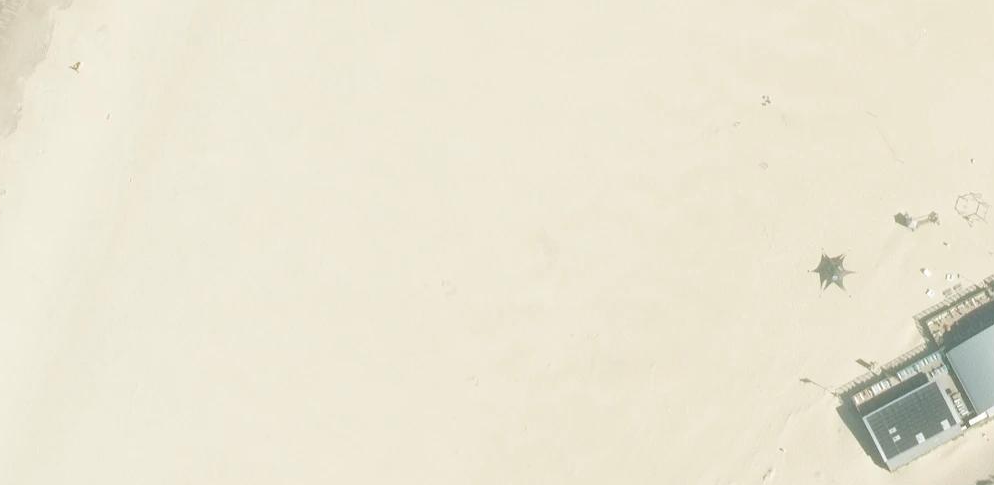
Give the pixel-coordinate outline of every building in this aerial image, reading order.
[(945,355),(977,416),(993,407),(993,329),(945,355)] [(938,390),(865,428),(875,445),(875,446),(884,464),(957,426),(938,390)]
